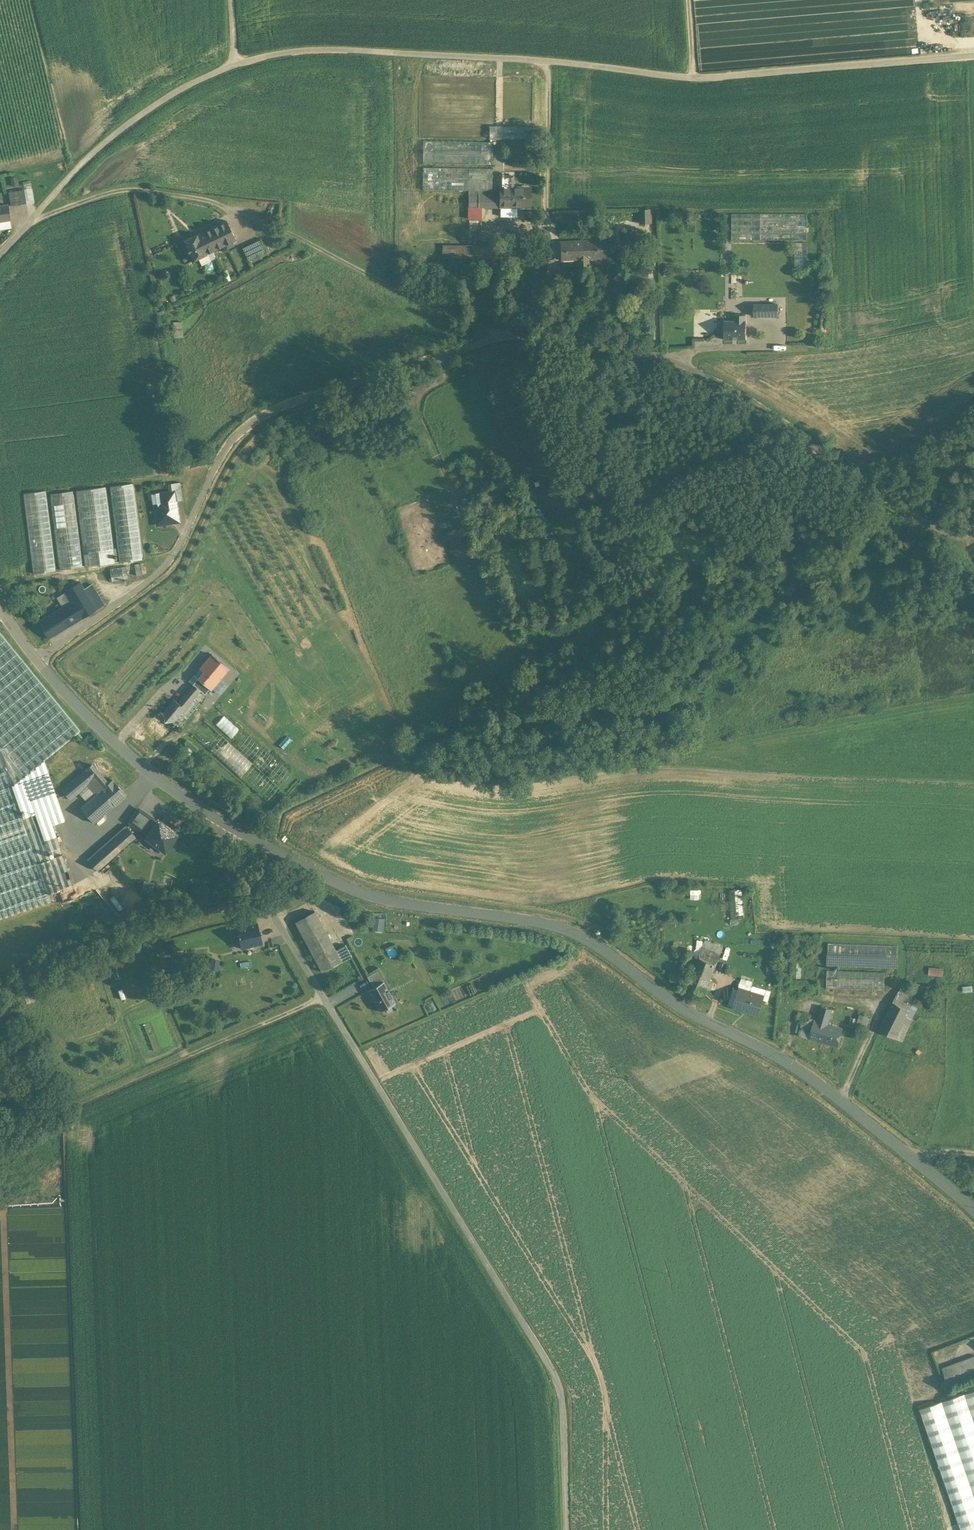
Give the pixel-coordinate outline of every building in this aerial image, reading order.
[(533,77),(424,75),(423,137),(532,139),(533,77)] [(493,141),(423,140),(422,163),(492,165),(493,141)] [(492,168),(422,167),(422,190),(468,190),(492,191),(492,168)] [(513,175),(500,175),(500,197),(499,207),(517,207),(517,205),(530,205),(530,188),(512,188),(513,175)] [(18,176),(11,177),(12,187),(20,186),(18,176)] [(24,189),(9,192),(11,206),(26,203),(24,189)] [(492,191),(468,190),(468,206),(479,206),(499,207),(500,197),(492,196),(492,191)] [(0,205),(0,229),(11,227),(8,204),(0,205)] [(479,206),(468,206),(468,220),(478,220),(479,206)] [(651,209),(641,210),(641,223),(651,223),(651,209)] [(808,213),(732,213),(732,240),(807,240),(808,213)] [(227,220),(198,234),(207,253),(236,239),(227,220)] [(198,234),(184,241),(193,261),(207,254),(207,253),(198,234)] [(606,240),(560,242),(561,259),(580,258),(580,265),(589,265),(588,258),(607,257),(606,240)] [(259,241),(244,249),(250,260),(265,252),(259,241)] [(500,246),(442,245),(442,257),(500,259),(500,246)] [(552,260),(543,260),(543,273),(553,273),(552,260)] [(770,304),(762,304),(762,315),(770,315),(770,304)] [(778,304),(770,304),(770,315),(778,315),(778,304)] [(734,321),(725,321),(725,339),(746,339),(746,321),(734,321)] [(182,322),(174,322),(175,337),(183,336),(182,322)] [(180,482),(171,484),(172,492),(174,491),(176,501),(183,500),(180,482)] [(133,483),(110,486),(119,562),(142,559),(133,483)] [(114,556),(106,487),(75,490),(82,545),(84,567),(115,563),(115,559),(117,558),(116,556),(114,556)] [(46,490),(23,493),(33,573),(56,570),(46,490)] [(73,491),(50,493),(60,570),(83,567),(73,491)] [(172,492),(152,495),(157,525),(179,521),(176,501),(174,491),(172,492)] [(141,564),(134,565),(136,575),(142,574),(141,564)] [(126,566),(100,570),(102,583),(128,579),(126,566)] [(85,588),(80,582),(65,591),(71,602),(81,619),(97,609),(85,588)] [(104,605),(91,584),(85,588),(97,609),(104,605)] [(71,602),(38,621),(48,638),(81,619),(71,602)] [(44,759),(80,730),(0,632),(0,753),(18,803),(29,799),(47,851),(60,847),(53,824),(65,820),(44,759)] [(212,690),(228,669),(210,655),(194,676),(212,690)] [(193,684),(177,701),(185,708),(200,690),(193,684)] [(185,708),(172,722),(175,724),(178,727),(206,695),(200,690),(185,708)] [(177,701),(174,698),(162,712),(172,722),(185,708),(177,701)] [(290,771),(217,705),(192,733),(265,799),(290,771)] [(162,712),(160,711),(149,723),(164,737),(175,724),(162,712)] [(190,752),(183,745),(179,748),(187,755),(190,752)] [(63,897),(60,889),(50,859),(47,851),(29,799),(18,803),(0,753),(0,919),(63,897)] [(113,779),(96,760),(85,769),(94,779),(88,785),(96,794),(113,779)] [(85,769),(61,789),(70,800),(88,785),(94,779),(85,769)] [(96,794),(81,808),(94,823),(126,794),(113,780),(113,779),(96,794)] [(147,835),(158,821),(139,807),(128,822),(147,835)] [(147,835),(146,838),(165,851),(177,834),(158,821),(147,835)] [(126,825),(87,859),(97,871),(136,836),(126,825)] [(62,854),(50,859),(60,889),(72,885),(62,854)] [(143,891),(153,894),(156,882),(145,879),(143,891)] [(689,889),(689,897),(697,897),(697,889),(689,889)] [(742,891),(729,892),(731,918),(744,917),(742,891)] [(315,911),(295,921),(305,939),(324,929),(315,911)] [(375,917),(373,930),(385,931),(386,918),(375,917)] [(257,922),(236,927),(241,948),(263,943),(257,922)] [(335,950),(324,929),(305,939),(322,972),(342,961),(335,950)] [(723,948),(705,940),(700,952),(718,960),(723,948)] [(898,945),(828,942),(827,966),(897,968),(898,945)] [(345,945),(335,950),(342,961),(342,962),(351,957),(345,945)] [(718,960),(700,952),(698,957),(716,965),(718,960)] [(169,957),(169,967),(182,967),(182,957),(169,957)] [(716,965),(698,957),(686,985),(704,993),(716,965)] [(793,958),(794,978),(802,977),(802,957),(793,958)] [(210,961),(209,970),(219,970),(219,961),(210,961)] [(928,966),(928,974),(941,975),(942,966),(928,966)] [(782,968),(782,980),(791,980),(790,968),(782,968)] [(378,970),(367,976),(373,987),(383,981),(378,970)] [(885,972),(827,970),(826,988),(884,991),(885,972)] [(373,987),(368,990),(380,1011),(396,1002),(383,981),(373,987)] [(763,994),(739,988),(734,1007),(758,1014),(763,994)] [(897,992),(915,1000),(917,996),(899,988),(897,992)] [(18,997),(23,1008),(36,1002),(32,991),(18,997)] [(893,1001),(910,1010),(914,1001),(915,1000),(897,992),(893,1001)] [(893,1001),(879,1030),(896,1038),(903,1024),(910,1010),(893,1001)] [(920,1004),(914,1001),(910,1010),(903,1024),(909,1026),(920,1004)] [(803,1017),(806,1006),(800,1004),(797,1015),(803,1017)] [(806,1006),(803,1017),(809,1018),(810,1011),(819,1013),(820,1010),(806,1006)] [(819,1013),(817,1020),(816,1020),(810,1038),(823,1042),(828,1024),(829,1020),(832,1009),(821,1006),(820,1010),(819,1013)] [(810,1011),(809,1018),(816,1020),(817,1020),(819,1013),(810,1011)] [(864,1016),(860,1028),(865,1031),(870,1018),(864,1016)] [(804,1036),(809,1018),(803,1017),(798,1035),(804,1036)] [(857,1019),(851,1017),(848,1026),(854,1028),(857,1019)] [(809,1018),(804,1036),(810,1038),(816,1020),(809,1018)] [(828,1024),(843,1028),(844,1024),(829,1020),(828,1024)] [(843,1028),(828,1024),(823,1042),(838,1046),(843,1028)] [(903,1024),(896,1038),(902,1041),(909,1026),(903,1024)] [(941,1367),(948,1385),(973,1376),(973,1355),(941,1367)] [(919,1409),(960,1529),(973,1529),(973,1390),(919,1409)]
